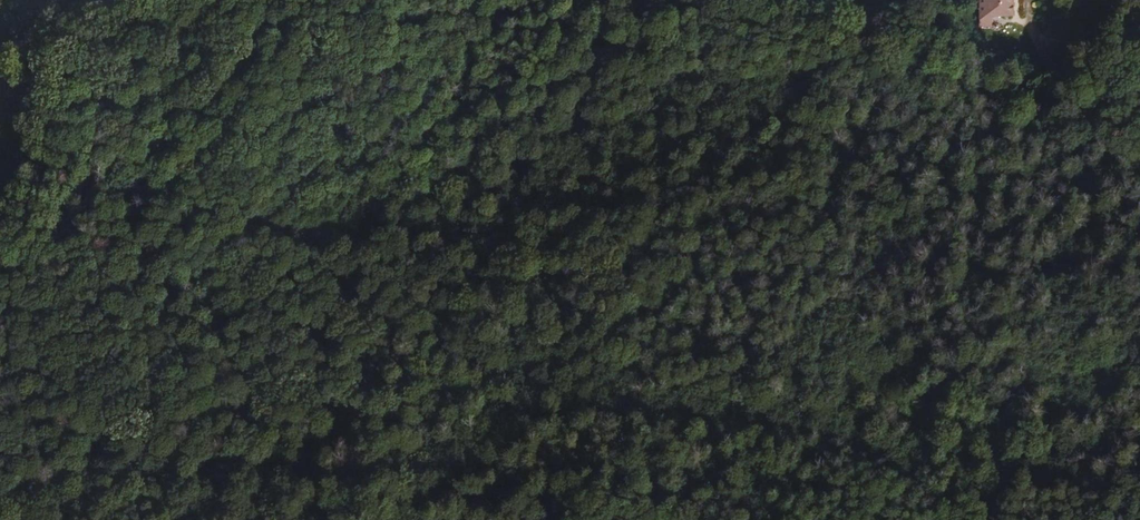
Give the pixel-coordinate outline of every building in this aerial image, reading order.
[(979,27),(989,27),(989,18),(1011,18),(1011,0),(979,0),(979,27)]
